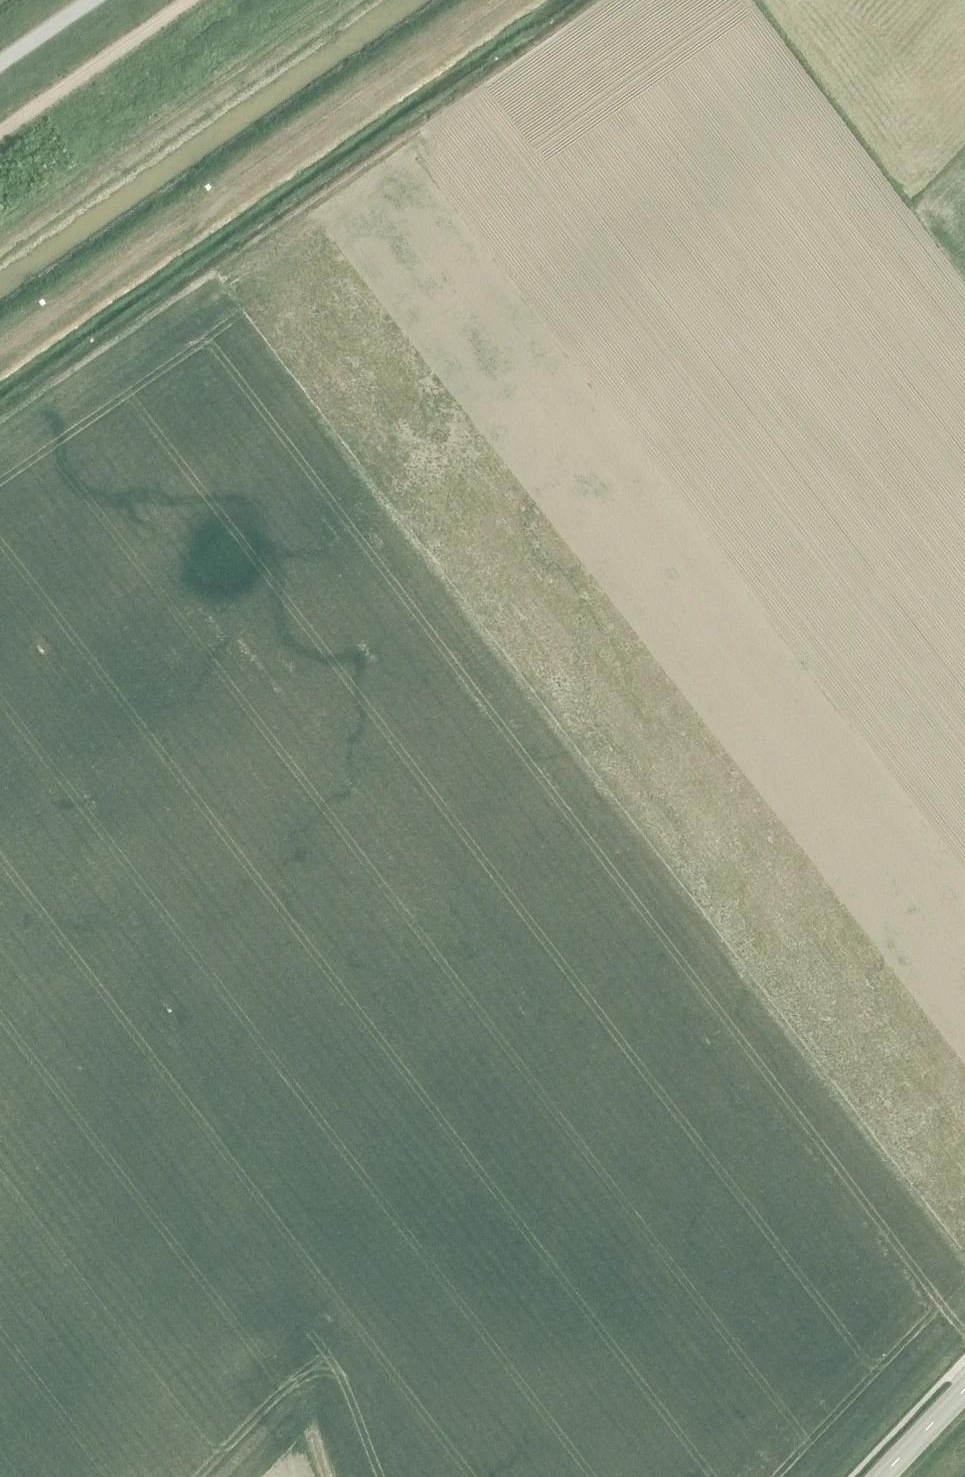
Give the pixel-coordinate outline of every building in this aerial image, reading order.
[(269,1394),(277,1407),(288,1399),(280,1387),(269,1394)]
